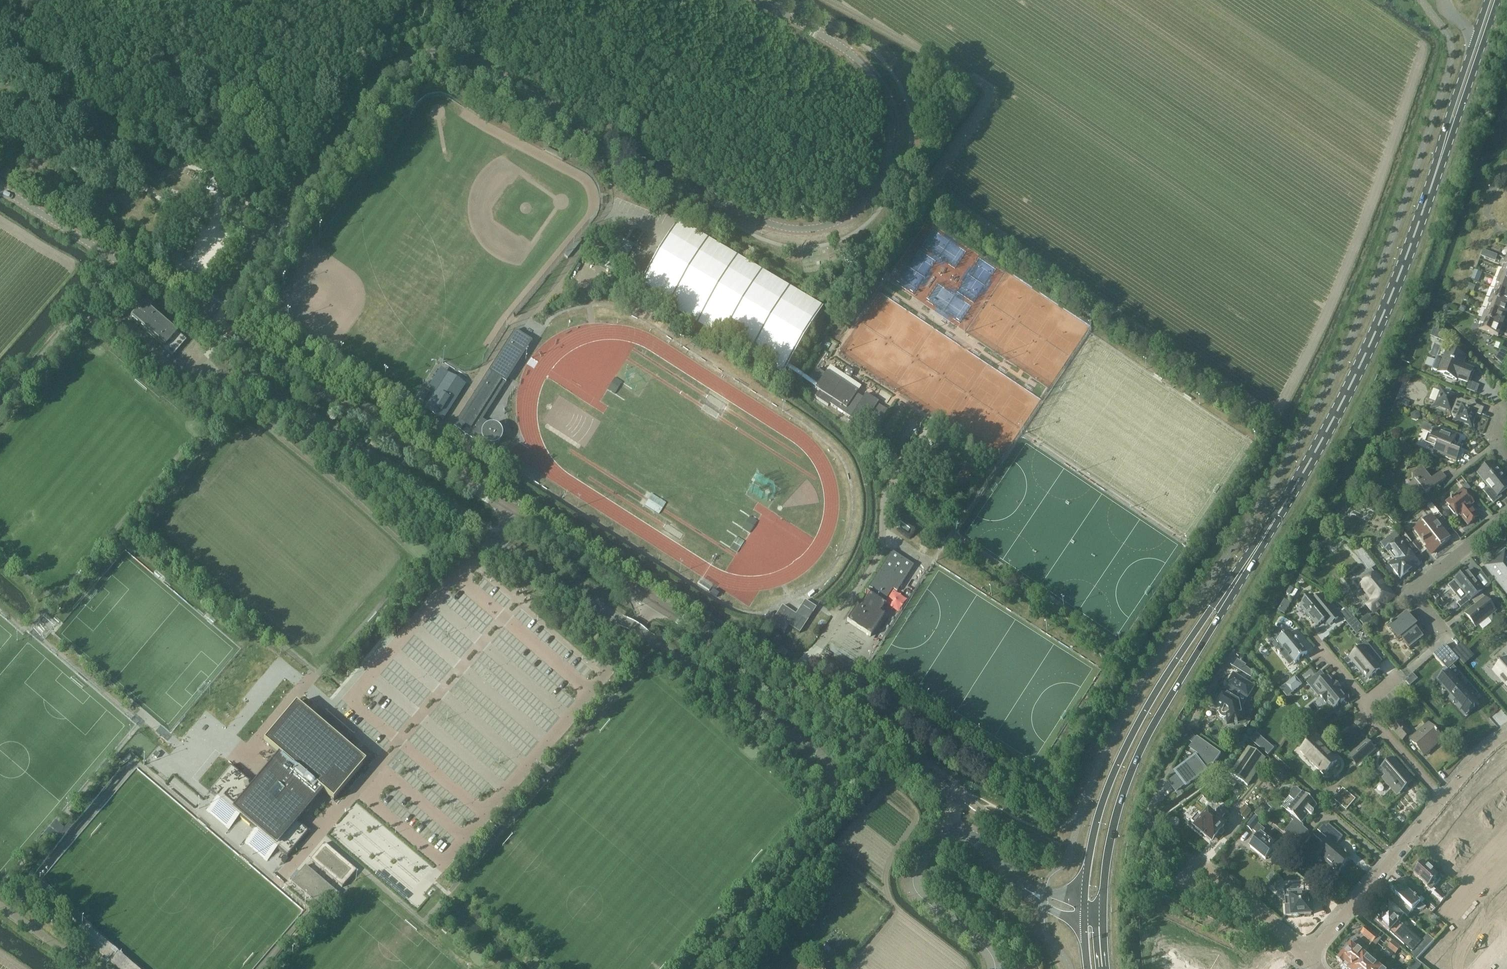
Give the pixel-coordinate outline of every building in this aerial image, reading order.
[(637,289),(783,375),(823,307),(678,221),(637,289)] [(1478,280),(1481,271),(1475,269),(1472,278),(1478,280)] [(1506,282),(1506,271),(1502,269),(1498,279),(1506,282)] [(1506,294),(1506,282),(1498,279),(1494,289),(1506,294)] [(1506,305),(1506,294),(1494,289),(1490,299),(1506,305)] [(112,311),(116,299),(106,295),(101,307),(112,311)] [(1506,317),(1506,313),(1506,305),(1490,299),(1486,309),(1506,317)] [(165,347),(178,331),(145,303),(131,319),(165,347)] [(1506,329),(1506,322),(1504,321),(1506,317),(1486,309),(1482,319),(1506,329)] [(1482,319),(1478,330),(1498,337),(1500,333),(1506,335),(1506,329),(1482,319)] [(453,427),(460,432),(488,450),(491,445),(494,445),(496,444),(498,443),(500,441),(501,439),(502,437),(502,435),(502,433),(501,430),(500,428),(498,426),(497,425),(495,424),(493,424),(492,423),(490,424),(488,424),(482,420),(532,341),(515,329),(453,427)] [(1447,350),(1444,359),(1438,357),(1432,370),(1457,380),(1457,379),(1468,383),(1473,370),(1463,365),(1466,357),(1447,350)] [(816,368),(809,379),(818,384),(815,389),(820,392),(818,394),(817,393),(814,397),(816,398),(815,399),(828,406),(829,404),(850,418),(859,423),(863,417),(867,420),(877,426),(887,411),(877,404),(878,402),(865,394),(862,398),(855,394),(857,392),(841,382),(825,372),(824,374),(816,368)] [(447,374),(425,409),(442,420),(464,385),(447,374)] [(419,398),(424,402),(430,392),(425,389),(419,398)] [(1473,400),(1469,401),(1465,400),(1465,402),(1456,398),(1457,396),(1443,391),(1437,405),(1451,410),(1455,418),(1471,424),(1476,412),(1480,414),(1483,407),(1475,404),(1473,400)] [(407,407),(417,413),(420,408),(410,402),(407,407)] [(1433,433),(1435,425),(1423,422),(1421,430),(1433,433)] [(1433,452),(1456,461),(1460,452),(1452,448),(1457,436),(1435,427),(1432,436),(1428,434),(1425,443),(1435,447),(1433,452)] [(319,444),(323,438),(321,437),(321,438),(312,432),(308,438),(319,444)] [(878,441),(887,447),(890,443),(881,437),(878,441)] [(1506,487),(1506,481),(1493,464),(1479,475),(1489,487),(1484,491),(1494,504),(1502,497),(1499,493),(1506,487)] [(1427,495),(1446,479),(1441,472),(1432,480),(1423,469),(1413,478),(1415,481),(1409,486),(1419,498),(1425,493),(1427,495)] [(1468,525),(1479,516),(1471,506),(1474,504),(1462,490),(1447,502),(1458,516),(1460,515),(1468,525)] [(656,512),(663,503),(647,492),(641,502),(656,512)] [(1353,504),(1358,507),(1362,502),(1357,499),(1353,504)] [(1441,547),(1451,539),(1432,515),(1422,523),(1422,524),(1415,530),(1428,546),(1426,547),(1432,554),(1441,546),(1441,547)] [(1400,579),(1419,564),(1408,550),(1399,540),(1390,547),(1398,558),(1389,565),(1400,579)] [(857,606),(847,621),(871,637),(884,616),(879,613),(885,605),(883,603),(892,589),(896,592),(913,566),(891,551),(865,592),(869,595),(861,609),(857,606)] [(1505,553),(1488,567),(1506,590),(1506,555),(1505,553)] [(1374,600),(1367,605),(1373,613),(1390,599),(1386,594),(1389,591),(1372,569),(1372,570),(1358,581),(1374,600)] [(1458,604),(1461,608),(1469,601),(1481,592),(1484,590),(1468,570),(1448,585),(1449,586),(1461,601),(1458,604)] [(1484,572),(1478,575),(1483,586),(1489,583),(1484,572)] [(1465,614),(1476,627),(1479,625),(1483,630),(1492,623),(1488,618),(1496,611),(1481,592),(1469,601),(1470,602),(1472,600),(1476,605),(1465,614)] [(1325,619),(1330,625),(1339,617),(1322,596),(1316,601),(1313,597),(1301,607),(1311,618),(1317,626),(1325,619)] [(1278,609),(1285,613),(1291,601),(1284,598),(1278,609)] [(816,608),(812,605),(805,600),(795,614),(782,605),(775,616),(769,612),(765,618),(764,619),(767,621),(769,623),(784,633),(789,626),(800,633),(816,608)] [(1357,621),(1348,610),(1341,616),(1344,619),(1350,626),(1357,621)] [(1410,649),(1424,638),(1412,623),(1414,622),(1407,613),(1388,628),(1394,635),(1399,631),(1403,637),(1401,638),(1410,649)] [(1374,622),(1368,615),(1360,621),(1366,628),(1374,622)] [(1278,630),(1268,639),(1279,652),(1278,652),(1280,654),(1284,658),(1288,655),(1294,662),(1295,663),(1294,663),(1295,664),(1308,653),(1307,653),(1306,653),(1299,645),(1300,644),(1295,637),(1294,638),(1289,633),(1290,632),(1290,631),(1284,636),(1278,630)] [(1377,673),(1380,670),(1379,668),(1377,666),(1378,664),(1378,665),(1382,662),(1366,642),(1365,643),(1365,644),(1361,647),(1362,649),(1351,658),(1359,667),(1357,668),(1361,673),(1364,677),(1365,676),(1366,677),(1367,677),(1369,679),(1377,673)] [(1434,655),(1433,655),(1449,673),(1447,674),(1446,675),(1446,674),(1445,673),(1444,674),(1443,675),(1444,677),(1437,683),(1443,690),(1446,687),(1454,696),(1451,698),(1466,715),(1475,707),(1470,701),(1472,699),(1479,706),(1479,705),(1473,699),(1478,694),(1469,683),(1464,688),(1459,683),(1460,682),(1456,678),(1461,674),(1453,666),(1459,660),(1445,644),(1434,655)] [(1465,656),(1470,652),(1462,644),(1458,648),(1465,656)] [(784,657),(787,652),(780,647),(777,652),(784,657)] [(1464,666),(1470,661),(1465,656),(1460,661),(1464,666)] [(1233,666),(1252,676),(1256,669),(1237,659),(1233,666)] [(1495,671),(1506,683),(1506,685),(1506,660),(1495,671)] [(1313,679),(1318,685),(1316,687),(1322,694),(1321,696),(1326,702),(1328,701),(1334,709),(1335,708),(1345,699),(1339,692),(1341,690),(1335,684),(1334,685),(1327,677),(1326,678),(1321,672),(1313,679)] [(1223,690),(1214,705),(1220,708),(1219,711),(1219,713),(1220,715),(1222,717),(1224,718),(1227,718),(1228,725),(1245,721),(1242,706),(1243,706),(1255,687),(1254,686),(1248,682),(1234,673),(1227,683),(1228,684),(1224,691),(1223,690)] [(1409,683),(1417,679),(1415,674),(1407,678),(1409,683)] [(1295,677),(1285,685),(1292,693),(1302,685),(1295,677)] [(229,765),(208,791),(209,792),(216,798),(239,817),(249,825),(250,823),(254,827),(253,828),(254,830),(277,849),(287,857),(297,846),(300,842),(309,832),(298,823),(307,813),(323,792),(333,801),(366,763),(356,754),(352,751),(345,745),(353,735),(325,711),(317,721),(296,704),(295,703),(263,741),(278,754),(261,773),(253,784),(245,777),(244,778),(240,775),(241,774),(229,765)] [(1395,726),(1382,711),(1377,714),(1391,729),(1395,726)] [(1403,741),(1408,736),(1411,740),(1410,740),(1424,755),(1442,740),(1429,724),(1414,737),(1411,734),(1411,733),(1401,722),(1392,729),(1403,741)] [(1250,739),(1269,754),(1275,747),(1256,732),(1250,739)] [(1175,776),(1168,782),(1175,792),(1183,786),(1184,788),(1206,771),(1204,768),(1210,764),(1212,765),(1221,754),(1197,737),(1189,747),(1198,754),(1172,773),(1175,776)] [(1324,775),(1338,761),(1314,738),(1300,752),(1324,775)] [(1374,749),(1368,741),(1353,755),(1359,762),(1374,749)] [(1248,786),(1269,755),(1250,743),(1230,774),(1248,786)] [(1388,776),(1389,777),(1396,785),(1395,785),(1397,788),(1400,785),(1404,790),(1404,789),(1411,783),(1412,783),(1406,776),(1398,767),(1398,766),(1392,759),(1391,760),(1392,760),(1382,769),(1382,768),(1381,769),(1387,776),(1388,776)] [(1490,786),(1499,798),(1495,801),(1502,810),(1506,806),(1505,804),(1506,803),(1506,788),(1499,778),(1490,786)] [(1313,815),(1314,814),(1313,812),(1311,810),(1315,804),(1297,788),(1294,788),(1291,792),(1291,795),(1281,806),(1296,819),(1284,833),(1302,849),(1311,838),(1299,828),(1310,815),(1311,816),(1312,816),(1313,815)] [(1346,811),(1356,800),(1344,789),(1333,800),(1346,811)] [(1474,801),(1466,811),(1484,826),(1492,817),(1493,819),(1498,814),(1489,807),(1485,811),(1474,801)] [(1245,819),(1252,811),(1245,806),(1238,814),(1245,819)] [(1226,832),(1221,829),(1224,825),(1220,821),(1225,814),(1219,809),(1214,816),(1209,812),(1203,818),(1199,814),(1192,822),(1197,826),(1195,827),(1203,834),(1205,832),(1213,839),(1218,833),(1222,836),(1226,832)] [(1466,811),(1458,820),(1469,830),(1465,834),(1474,842),(1478,837),(1476,835),(1484,826),(1466,811)] [(467,831),(476,821),(469,814),(459,824),(467,831)] [(1272,851),(1275,849),(1271,846),(1275,841),(1263,832),(1264,830),(1257,824),(1260,821),(1255,817),(1247,826),(1252,830),(1253,829),(1257,832),(1251,839),(1254,842),(1250,846),(1266,859),(1268,857),(1269,857),(1274,852),(1272,851)] [(390,830),(386,826),(381,832),(365,819),(361,824),(381,841),(390,830)] [(1337,873),(1348,860),(1348,859),(1335,847),(1343,838),(1329,825),(1320,827),(1316,831),(1326,839),(1321,845),(1322,849),(1324,852),(1320,857),(1337,873)] [(1449,833),(1441,843),(1459,858),(1466,849),(1468,851),(1473,846),(1464,839),(1460,843),(1449,833)] [(324,843),(310,860),(342,887),(356,871),(324,843)] [(1441,843),(1433,852),(1444,862),(1440,866),(1449,874),(1453,869),(1451,867),(1459,858),(1441,843)] [(1432,895),(1433,895),(1441,902),(1445,898),(1436,890),(1435,891),(1432,888),(1440,879),(1424,864),(1423,865),(1422,864),(1420,865),(1418,867),(1418,869),(1419,869),(1414,875),(1430,890),(1428,892),(1432,895)] [(306,865),(291,882),(324,909),(338,893),(306,865)] [(1278,876),(1270,886),(1276,891),(1284,881),(1278,876)] [(1426,907),(1404,887),(1396,896),(1397,897),(1392,902),(1407,916),(1416,907),(1417,909),(1419,910),(1421,910),(1423,909),(1424,909),(1426,907)] [(1291,898),(1285,898),(1286,916),(1292,916),(1293,916),(1295,917),(1299,917),(1300,916),(1312,915),(1310,890),(1303,891),(1290,892),(1291,898)] [(1484,903),(1494,912),(1498,908),(1506,916),(1506,900),(1499,893),(1492,901),(1488,898),(1484,903)] [(1434,940),(1427,935),(1421,941),(1400,922),(1399,922),(1403,917),(1389,903),(1375,919),(1389,931),(1390,931),(1412,951),(1410,954),(1416,960),(1434,940)] [(1479,913),(1471,922),(1488,937),(1497,928),(1486,918),(1490,914),(1479,905),(1475,910),(1479,913)] [(78,922),(73,917),(68,921),(72,926),(78,922)] [(1459,927),(1455,932),(1465,941),(1469,937),(1480,947),(1488,937),(1471,922),(1463,930),(1459,927)] [(84,925),(76,935),(116,968),(136,968),(84,925)] [(1372,942),(1378,936),(1366,926),(1361,933),(1372,942)] [(1447,954),(1463,968),(1465,968),(1473,961),(1461,951),(1465,947),(1455,938),(1451,942),(1454,946),(1447,954)] [(1362,954),(1366,949),(1355,939),(1351,944),(1337,961),(1342,965),(1342,964),(1344,965),(1343,967),(1346,968),(1347,968),(1348,968),(1349,968),(1362,954)] [(1387,948),(1391,951),(1396,954),(1401,947),(1393,940),(1387,948)] [(1227,956),(1225,959),(1231,962),(1234,955),(1229,952),(1227,956)] [(1245,968),(1263,968),(1268,963),(1257,954),(1245,968)] [(1349,968),(1381,968),(1362,954),(1349,968)] [(1431,965),(1436,968),(1463,968),(1447,954),(1439,963),(1435,960),(1431,965)] [(1409,968),(1419,968),(1423,965),(1416,960),(1409,968)]
